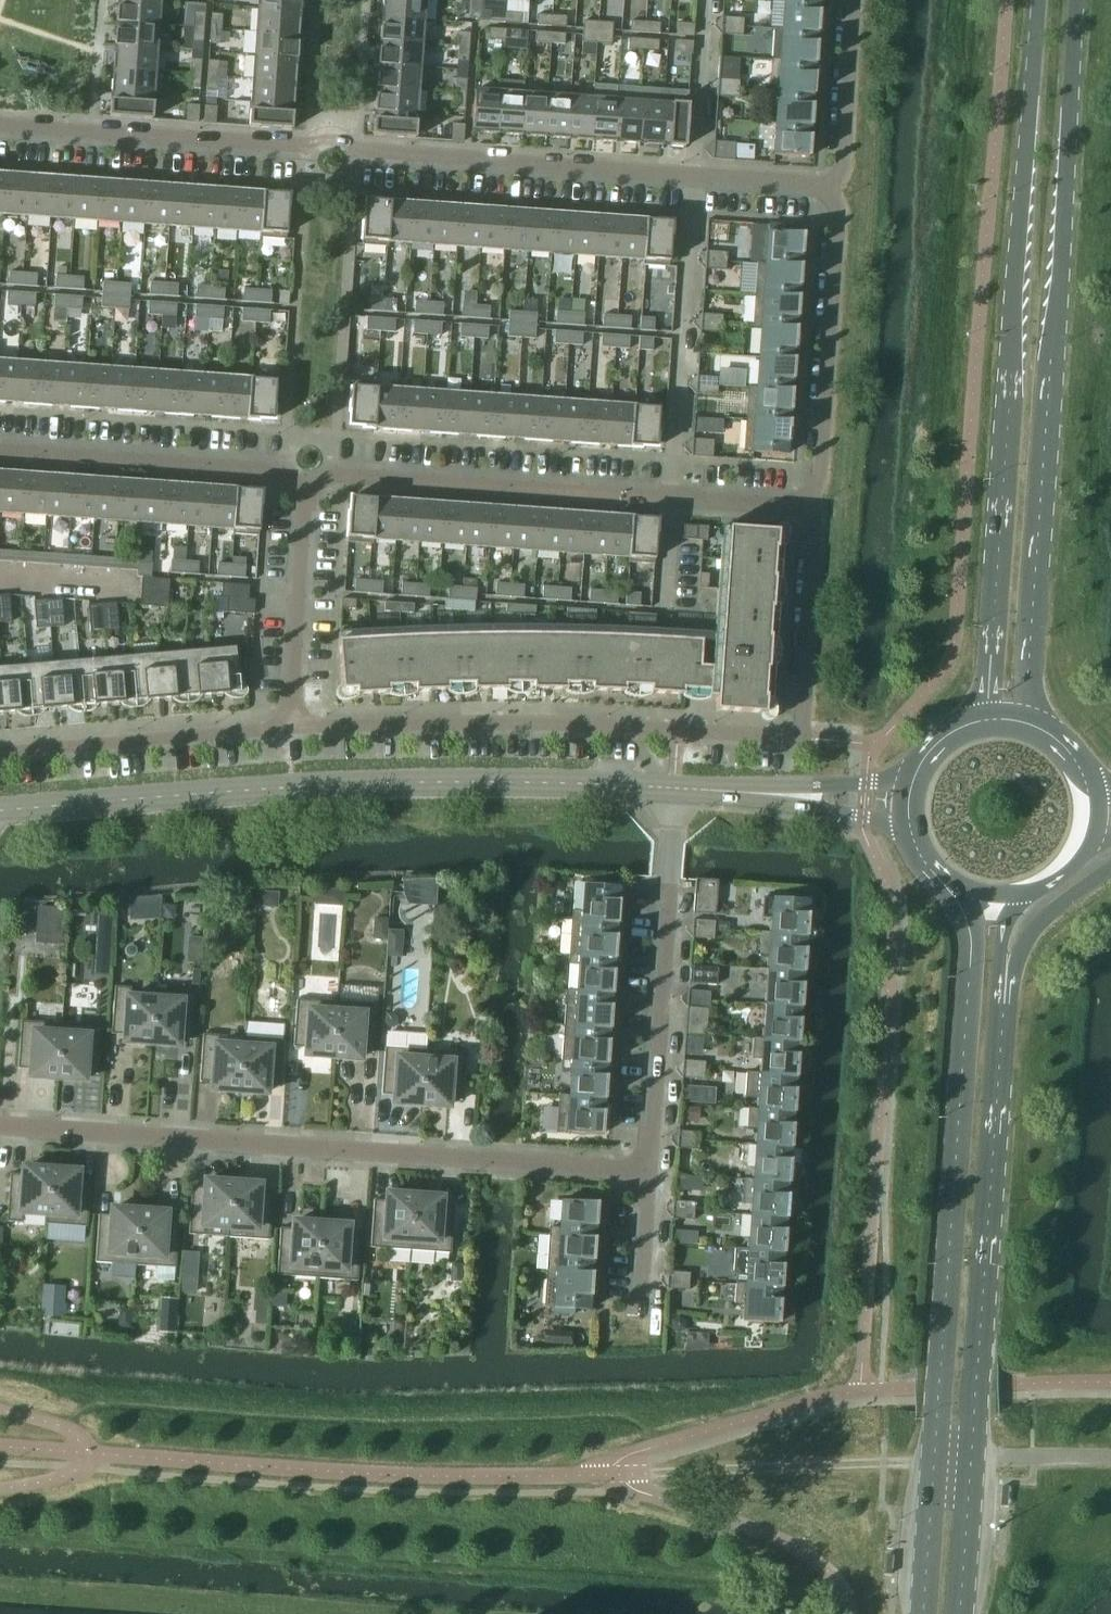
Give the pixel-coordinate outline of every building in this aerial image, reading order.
[(160,1),(146,0),(118,0),(116,22),(158,25),(160,1)] [(300,0),(258,0),(258,8),(300,11),(300,0)] [(425,0),(383,0),(381,17),(423,20),(425,0)] [(481,0),(475,0),(470,0),(469,14),(480,15),(481,0)] [(819,1),(807,0),(784,0),(782,29),(817,32),(819,1)] [(298,35),(300,11),(258,8),(256,32),(298,35)] [(504,22),(505,11),(490,10),(489,21),(504,22)] [(505,11),(504,22),(519,24),(520,13),(505,11)] [(193,27),(204,28),(205,13),(194,12),(193,27)] [(210,28),(221,29),(222,14),(211,13),(210,28)] [(551,26),(552,15),(537,14),(536,25),(551,26)] [(552,15),(551,26),(566,27),(567,16),(552,15)] [(714,23),(715,25),(743,27),(744,18),(721,16),(714,23)] [(422,44),(423,20),(381,17),(380,40),(422,44)] [(597,32),(598,21),(583,20),(583,31),(597,32)] [(645,32),(645,21),(631,20),(630,31),(645,32)] [(597,32),(612,33),(613,22),(598,21),(597,32)] [(645,21),(645,32),(659,34),(660,23),(645,21)] [(157,48),(158,25),(116,22),(115,45),(157,48)] [(692,36),(693,25),(677,24),(676,35),(692,36)] [(743,35),(743,27),(715,25),(714,26),(720,34),(743,35)] [(203,42),(204,28),(193,27),(192,42),(203,42)] [(220,44),(221,29),(210,28),(209,43),(220,44)] [(503,40),(504,29),(489,28),(488,39),(503,40)] [(504,29),(503,40),(518,41),(518,30),(504,29)] [(815,63),(817,32),(782,29),(780,60),(772,59),(772,60),(815,63)] [(550,43),(550,32),(536,31),(535,42),(550,43)] [(597,43),(597,32),(583,31),(582,42),(597,43)] [(296,58),(298,35),(256,32),(254,55),(296,58)] [(458,47),(469,48),(470,33),(459,32),(458,47)] [(550,32),(550,43),(564,44),(565,33),(550,32)] [(611,44),(612,33),(597,32),(597,43),(611,44)] [(643,50),(644,39),(629,38),(628,49),(643,50)] [(644,39),(643,50),(658,51),(659,40),(644,39)] [(420,67),(422,44),(380,40),(378,64),(420,67)] [(691,53),(692,42),(676,41),(675,52),(691,53)] [(155,72),(157,48),(115,45),(113,69),(155,72)] [(468,62),(469,48),(458,47),(457,62),(468,62)] [(294,82),(296,58),(254,55),(253,79),(294,82)] [(189,74),(200,75),(202,60),(191,59),(189,74)] [(207,75),(218,76),(219,61),(208,60),(207,75)] [(813,94),(815,63),(772,60),(770,91),(813,94)] [(418,90),(420,67),(378,64),(376,87),(418,90)] [(153,95),(155,72),(113,69),(111,92),(153,95)] [(199,89),(200,75),(189,74),(188,88),(199,89)] [(217,91),(218,76),(207,75),(206,90),(217,91)] [(455,93),(466,94),(467,79),(456,78),(455,93)] [(293,105),(294,82),(253,79),(251,102),(293,105)] [(709,85),(710,87),(739,89),(739,80),(717,79),(709,85)] [(496,134),(519,136),(522,94),(523,83),(500,81),(499,92),(496,134)] [(590,140),(613,142),(617,87),(594,85),(593,99),(590,140)] [(417,114),(418,90),(376,87),(375,111),(417,114)] [(613,142),(636,144),(640,88),(617,87),(613,142)] [(738,98),(739,89),(710,87),(709,88),(716,96),(738,98)] [(636,144),(660,145),(664,90),(640,88),(636,144)] [(496,134),(499,92),(475,90),(474,100),(472,123),(471,132),(496,134)] [(660,145),(684,147),(685,138),(687,115),(688,92),(664,90),(660,145)] [(810,126),(813,94),(770,91),(770,92),(778,92),(775,123),(810,126)] [(151,119),(153,95),(111,92),(110,116),(119,117),(142,119),(151,119)] [(465,109),(466,94),(455,93),(454,108),(465,109)] [(543,137),(546,95),(522,94),(519,136),(543,137)] [(566,139),(569,97),(546,95),(543,137),(566,139)] [(590,140),(593,99),(569,97),(566,139),(590,140)] [(291,129),(293,105),(251,102),(249,126),(259,127),(281,129),(291,129)] [(197,123),(198,106),(187,106),(186,122),(197,123)] [(215,124),(216,108),(205,107),(204,123),(215,124)] [(415,138),(417,114),(375,111),(373,135),(382,136),(405,138),(415,138)] [(808,158),(810,126),(775,123),(773,155),(808,158)] [(462,142),(463,139),(464,126),(453,125),(451,141),(462,142)] [(734,160),(735,143),(713,141),(705,148),(706,150),(705,151),(711,159),(734,160)] [(27,216),(30,176),(6,175),(3,214),(27,216)] [(50,218),(53,178),(30,176),(27,216),(50,218)] [(74,219),(76,180),(53,178),(50,218),(74,219)] [(97,221),(100,181),(76,180),(74,219),(97,221)] [(121,223),(124,183),(100,181),(97,221),(121,223)] [(144,224),(147,185),(124,183),(121,223),(144,224)] [(168,226),(171,186),(147,185),(144,224),(168,226)] [(191,228),(194,188),(171,186),(168,226),(191,228)] [(215,229),(217,190),(194,188),(191,228),(215,229)] [(238,231),(241,191),(217,190),(215,229),(238,231)] [(261,238),(264,193),(241,191),(238,231),(260,233),(260,238),(261,238)] [(264,193),(261,238),(286,240),(289,195),(264,193)] [(386,247),(389,202),(365,200),(361,245),(386,247)] [(410,243),(413,204),(389,202),(386,247),(387,247),(388,242),(410,243)] [(433,245),(436,205),(413,204),(410,243),(433,245)] [(457,247),(459,207),(436,205),(433,245),(457,247)] [(480,248),(483,209),(459,207),(457,247),(480,248)] [(503,250),(506,210),(483,209),(480,248),(503,250)] [(527,252),(530,212),(506,210),(503,250),(527,252)] [(551,253),(554,214),(530,212),(527,252),(551,253)] [(574,255),(577,216),(554,214),(551,253),(574,255)] [(598,257),(600,217),(577,216),(574,255),(598,257)] [(621,258),(624,219),(600,217),(598,257),(621,258)] [(644,265),(647,221),(624,219),(621,258),(643,260),(642,265),(644,265)] [(647,221),(644,265),(669,267),(672,222),(647,221)] [(783,233),(784,225),(768,224),(765,263),(757,263),(800,267),(803,234),(783,233)] [(697,258),(698,259),(726,261),(727,253),(705,251),(697,258)] [(726,270),(726,261),(698,259),(697,261),(703,268),(726,270)] [(798,298),(800,267),(757,263),(755,295),(798,298)] [(22,286),(23,273),(9,272),(8,284),(5,284),(5,285),(22,286)] [(23,273),(22,286),(38,287),(36,286),(37,274),(23,273)] [(69,289),(69,276),(55,275),(54,288),(52,288),(69,289)] [(69,276),(69,289),(85,290),(82,290),(83,277),(69,276)] [(115,296),(116,283),(102,282),(101,295),(99,294),(99,295),(115,296)] [(163,296),(164,283),(150,282),(149,295),(146,295),(163,296)] [(115,296),(132,297),(129,297),(130,284),(116,283),(115,296)] [(164,283),(163,296),(179,297),(177,297),(178,284),(164,283)] [(210,300),(211,286),(196,285),(195,298),(193,298),(210,300)] [(211,286),(210,300),(226,301),(226,300),(223,300),(224,287),(211,286)] [(256,303),(257,290),(243,289),(242,301),(240,301),(240,302),(256,303)] [(257,290),(256,303),(273,305),(273,304),(270,303),(271,291),(257,290)] [(20,305),(21,292),(5,291),(4,291),(7,292),(6,304),(20,305)] [(21,292),(20,305),(34,306),(35,294),(38,294),(38,293),(21,292)] [(67,309),(68,296),(51,294),(51,295),(54,295),(53,308),(67,309)] [(115,309),(115,296),(99,295),(101,295),(100,308),(115,309)] [(796,329),(798,298),(755,295),(753,326),(796,329)] [(68,296),(67,309),(81,310),(82,297),(85,297),(68,296)] [(132,297),(115,296),(115,309),(128,310),(129,297),(132,297)] [(381,312),(382,298),(368,297),(367,310),(364,310),(381,312)] [(382,298),(381,312),(398,313),(398,312),(395,312),(396,299),(382,298)] [(161,316),(162,302),(146,301),(146,302),(148,302),(147,315),(161,316)] [(428,315),(429,302),(415,301),(414,314),(411,313),(411,314),(428,315)] [(162,302),(161,316),(175,317),(176,304),(179,304),(162,302)] [(429,302),(428,315),(444,316),(442,316),(443,303),(429,302)] [(475,318),(476,305),(461,304),(461,317),(458,317),(475,318)] [(208,319),(209,306),(193,305),(195,305),(194,318),(208,319)] [(476,305),(475,318),(491,320),(491,319),(489,319),(490,306),(476,305)] [(209,306),(208,319),(222,320),(223,307),(226,307),(209,306)] [(255,322),(256,309),(239,308),(242,309),(241,321),(255,322)] [(256,309),(255,322),(269,323),(270,311),(273,311),(273,310),(256,309)] [(522,325),(523,312),(508,311),(507,324),(505,323),(505,324),(522,325)] [(569,325),(570,312),(556,311),(555,324),(552,324),(569,325)] [(522,325),(538,326),(536,326),(537,313),(523,312),(522,325)] [(570,312),(569,325),(586,326),(583,326),(584,313),(570,312)] [(692,320),(694,322),(722,324),(722,315),(700,313),(692,320)] [(616,329),(617,315),(603,314),(602,327),(599,327),(616,329)] [(617,315),(616,329),(632,330),(632,329),(630,329),(631,316),(617,315)] [(380,331),(381,318),(364,317),(367,317),(366,330),(380,331)] [(640,317),(639,330),(656,331),(653,331),(654,318),(640,317)] [(381,318),(380,331),(394,332),(395,319),(397,320),(397,319),(381,318)] [(427,335),(428,321),(411,320),(411,321),(413,321),(413,334),(427,335)] [(428,321),(427,335),(441,336),(441,323),(444,323),(428,321)] [(721,332),(722,324),(694,322),(692,323),(699,331),(721,332)] [(474,338),(474,325),(458,323),(458,324),(460,324),(459,337),(474,338)] [(521,338),(522,325),(505,324),(507,324),(506,337),(521,338)] [(474,325),(474,338),(487,339),(488,326),(491,326),(474,325)] [(538,326),(522,325),(521,338),(535,339),(536,326),(538,326)] [(794,360),(796,329),(753,326),(761,327),(759,358),(794,360)] [(568,345),(569,332),(552,330),(552,331),(555,331),(554,344),(568,345)] [(569,332),(568,345),(582,346),(583,333),(585,333),(569,332)] [(615,348),(615,335),(599,334),(601,334),(600,347),(615,348)] [(615,335),(615,348),(629,349),(629,336),(632,337),(632,336),(615,335)] [(639,337),(638,350),(652,351),(653,338),(656,338),(639,337)] [(791,391),(794,360),(759,358),(756,388),(749,388),(748,388),(791,391)] [(16,363),(0,361),(0,401),(13,402),(16,363)] [(37,404),(40,364),(16,363),(13,402),(37,404)] [(60,405),(63,366),(40,364),(37,404),(60,405)] [(84,407),(87,368),(63,366),(60,405),(84,407)] [(107,409),(110,369),(87,368),(84,407),(107,409)] [(131,410),(134,371),(110,369),(107,409),(131,410)] [(155,412),(157,373),(134,371),(131,410),(155,412)] [(178,414),(181,374),(157,373),(155,412),(178,414)] [(201,416),(204,376),(181,374),(178,414),(201,416)] [(248,419),(251,374),(250,374),(250,379),(228,378),(225,417),(248,419)] [(251,374),(248,419),(273,421),(276,376),(251,374)] [(225,417),(228,378),(204,376),(201,416),(225,417)] [(689,384),(717,386),(718,377),(696,376),(688,383),(689,384)] [(373,428),(376,383),(352,381),(348,426),(373,428)] [(396,429),(399,390),(377,388),(378,383),(376,383),(373,428),(396,429)] [(717,395),(717,386),(689,384),(688,385),(694,393),(717,395)] [(789,422),(791,391),(748,388),(746,419),(789,422)] [(420,431),(423,391),(399,390),(396,429),(420,431)] [(443,433),(446,393),(423,391),(420,431),(443,433)] [(467,434),(469,395),(446,393),(443,433),(467,434)] [(490,436),(493,397),(469,395),(467,434),(490,436)] [(514,438),(517,398),(493,397),(490,436),(514,438)] [(537,439),(540,400),(517,398),(514,438),(537,439)] [(561,441),(564,402),(540,400),(537,439),(561,441)] [(631,446),(634,401),(633,401),(632,407),(610,405),(608,445),(631,446)] [(634,401),(631,446),(656,448),(659,403),(634,401)] [(584,443),(587,403),(564,402),(561,441),(584,443)] [(608,445),(610,405),(587,403),(584,443),(608,445)] [(696,418),(695,431),(704,432),(704,419),(696,418)] [(787,454),(789,422),(746,419),(744,451),(787,454)] [(690,456),(712,457),(714,440),(691,438),(684,445),(685,447),(683,448),(690,456)] [(25,474),(2,473),(0,499),(0,512),(22,514),(25,474)] [(46,516),(49,476),(25,474),(22,514),(46,516)] [(69,517),(72,478),(49,476),(46,516),(69,517)] [(93,519),(96,479),(72,478),(69,517),(93,519)] [(117,521),(120,481),(96,479),(93,519),(117,521)] [(140,522),(143,483),(120,481),(117,521),(140,522)] [(163,524),(166,484),(143,483),(140,522),(163,524)] [(187,526),(190,486),(166,484),(163,524),(187,526)] [(210,528),(213,488),(190,486),(187,526),(210,528)] [(233,534),(237,490),(213,488),(210,528),(232,529),(232,534),(233,534)] [(237,490),(233,534),(258,536),(261,491),(237,490)] [(371,544),(374,499),(350,498),(346,542),(371,544)] [(395,541),(398,501),(374,499),(371,544),(372,544),(373,539),(395,541)] [(418,542),(421,503),(398,501),(395,541),(418,542)] [(442,544),(444,504),(421,503),(418,542),(442,544)] [(465,546),(468,506),(444,504),(442,544),(465,546)] [(488,547),(491,508),(468,506),(465,546),(488,547)] [(512,549),(515,509),(491,508),(488,547),(512,549)] [(536,551),(539,511),(515,509),(512,549),(536,551)] [(559,552),(562,513),(539,511),(536,551),(559,552)] [(583,554),(585,514),(562,513),(559,552),(583,554)] [(606,556),(609,516),(585,514),(583,554),(606,556)] [(629,562),(632,518),(609,516),(606,556),(628,557),(628,562),(629,562)] [(632,518),(629,562),(654,564),(657,519),(632,518)] [(697,540),(698,525),(684,524),(683,539),(697,540)] [(772,683),(774,653),(776,624),(777,607),(779,607),(783,599),(783,594),(783,589),(781,580),(779,580),(780,564),(781,547),(783,548),(787,540),(788,533),(787,529),(783,526),(779,525),(775,527),(773,532),(727,528),(725,560),(723,588),(717,588),(717,589),(715,619),(714,636),(700,635),(699,648),(697,678),(696,691),(708,692),(707,697),(715,697),(714,711),(764,714),(765,701),(770,701),(772,683)] [(707,540),(708,526),(698,525),(697,540),(707,540)] [(20,552),(0,550),(0,561),(19,562),(20,552)] [(42,564),(43,553),(20,552),(19,562),(42,564)] [(66,566),(67,555),(43,553),(42,564),(66,566)] [(90,567),(90,557),(67,555),(66,566),(90,567)] [(113,569),(114,558),(90,557),(90,567),(113,569)] [(137,571),(137,560),(114,558),(113,569),(137,571)] [(153,579),(153,578),(150,578),(151,565),(137,564),(138,560),(137,560),(137,571),(136,577),(142,578),(153,579)] [(183,574),(184,561),(170,560),(169,573),(167,572),(167,573),(183,574)] [(184,561),(183,574),(200,575),(197,575),(198,562),(184,561)] [(230,577),(231,564),(217,563),(216,576),(213,576),(230,577)] [(231,564),(230,577),(247,579),(247,578),(244,578),(245,565),(231,564)] [(699,573),(698,588),(708,588),(709,574),(699,573)] [(169,580),(153,578),(153,579),(142,578),(141,592),(168,594),(169,580)] [(367,594),(368,580),(355,579),(354,592),(351,592),(367,594)] [(368,580),(367,594),(384,595),(384,594),(382,594),(383,581),(368,580)] [(249,586),(230,584),(222,583),(221,598),(227,598),(248,600),(248,599),(249,586)] [(414,597),(415,584),(401,583),(401,596),(398,595),(398,596),(414,597)] [(509,597),(510,584),(496,583),(495,596),(492,595),(492,596),(509,597)] [(415,584),(414,597),(431,598),(428,598),(429,585),(415,584)] [(510,584),(509,597),(525,598),(523,598),(524,585),(510,584)] [(461,600),(462,587),(448,586),(447,599),(445,599),(461,600)] [(556,600),(557,587),(543,586),(542,599),(539,599),(556,600)] [(475,601),(475,598),(476,588),(462,587),(461,600),(475,601)] [(557,587),(556,600),(573,602),(573,601),(570,601),(571,588),(557,587)] [(603,604),(603,590),(590,589),(589,602),(586,602),(586,603),(603,604)] [(603,590),(603,604),(619,605),(619,604),(617,604),(618,592),(603,590)] [(167,608),(168,594),(141,592),(140,606),(167,608)] [(626,592),(625,605),(642,607),(642,606),(639,606),(640,593),(626,592)] [(11,622),(9,595),(0,595),(0,623),(11,622)] [(254,600),(248,599),(248,600),(227,598),(226,612),(253,614),(254,600)] [(341,598),(340,608),(355,609),(356,600),(341,598)] [(47,600),(50,627),(64,626),(61,599),(47,600)] [(36,629),(50,627),(47,600),(33,601),(36,629)] [(459,610),(459,601),(445,600),(445,609),(459,610)] [(459,601),(459,610),(473,611),(474,602),(459,601)] [(398,612),(398,603),(385,602),(384,611),(398,612)] [(102,604),(104,632),(118,631),(116,603),(102,604)] [(398,603),(398,612),(413,613),(414,604),(398,603)] [(90,633),(104,632),(102,604),(88,605),(90,633)] [(520,614),(520,605),(506,604),(506,613),(520,614)] [(520,605),(520,614),(535,615),(535,606),(520,605)] [(580,619),(581,609),(567,608),(566,618),(580,619)] [(581,609),(580,619),(595,620),(596,610),(581,609)] [(641,623),(641,613),(627,612),(626,622),(641,623)] [(641,613),(641,623),(655,624),(656,614),(641,613)] [(474,689),(490,689),(507,689),(507,691),(516,694),(520,694),(525,694),(534,691),(534,689),(549,689),(565,690),(565,691),(574,695),(579,695),(583,695),(592,692),(592,690),(608,691),(624,691),(624,693),(633,697),(637,697),(642,697),(651,695),(651,693),(666,694),(683,695),(684,690),(696,691),(697,678),(699,648),(700,635),(670,633),(669,633),(668,638),(640,637),(610,636),(580,635),(550,634),(520,634),(490,634),(459,635),(429,636),(400,637),(370,638),(338,640),(340,667),(340,666),(341,686),(338,687),(336,691),(335,694),(337,698),(341,700),(345,700),(351,699),(357,696),(357,694),(373,693),(389,692),(389,694),(398,697),(402,697),(407,697),(416,693),(416,691),(431,691),(447,690),(447,692),(456,695),(461,695),(466,695),(474,691),(474,689)] [(209,649),(213,695),(224,694),(224,695),(231,698),(237,699),(243,698),(246,695),(247,691),(246,687),(243,684),(239,683),(238,675),(235,647),(209,649)] [(201,696),(213,695),(209,649),(183,651),(187,704),(195,702),(201,697),(201,696)] [(179,703),(187,704),(183,651),(157,654),(161,699),(172,698),(172,699),(179,703)] [(149,700),(161,699),(157,654),(131,656),(135,708),(143,706),(149,701),(149,700)] [(127,707),(135,708),(131,656),(105,658),(109,704),(120,703),(120,704),(127,707)] [(97,705),(109,704),(105,658),(79,660),(83,712),(91,710),(98,706),(97,705)] [(75,712),(83,712),(79,660),(53,663),(57,708),(68,707),(68,708),(75,712)] [(45,709),(57,708),(53,663),(27,665),(31,717),(39,715),(45,710),(45,709)] [(23,716),(31,717),(27,665),(1,667),(5,713),(16,712),(16,713),(23,716)] [(572,920),(617,923),(619,887),(604,886),(604,881),(585,879),(582,912),(572,911),(572,920)] [(695,879),(695,880),(693,913),(715,915),(718,880),(695,879)] [(403,882),(403,894),(407,905),(435,906),(437,880),(403,882)] [(317,890),(316,905),(341,906),(342,891),(317,890)] [(256,893),(255,907),(275,908),(276,894),(256,893)] [(761,933),(805,936),(808,900),(798,900),(799,894),(783,893),(782,899),(763,897),(762,917),(771,918),(770,933),(761,933)] [(129,916),(161,914),(160,897),(128,898),(129,916)] [(162,906),(161,920),(168,921),(174,916),(174,907),(162,906)] [(38,908),(36,942),(60,944),(62,909),(38,908)] [(97,914),(95,945),(111,946),(113,915),(97,914)] [(374,918),(373,938),(386,939),(387,919),(374,918)] [(686,928),(714,930),(715,921),(692,919),(684,926),(686,928)] [(208,927),(208,941),(219,941),(220,927),(217,927),(217,920),(209,920),(209,927),(208,927)] [(614,958),(617,923),(572,920),(569,955),(614,958)] [(714,939),(714,930),(686,928),(684,929),(691,937),(714,939)] [(389,930),(387,955),(401,956),(403,931),(389,930)] [(803,971),(805,936),(761,933),(759,952),(769,953),(768,968),(758,968),(758,969),(759,969),(759,968),(768,969),(803,971)] [(612,993),(614,958),(569,955),(569,963),(579,964),(577,991),(612,993)] [(716,985),(717,968),(689,966),(688,983),(716,985)] [(800,1007),(803,971),(768,969),(765,1003),(756,1003),(756,1004),(757,1004),(757,1003),(765,1004),(800,1007)] [(151,1044),(155,989),(114,986),(111,1034),(124,1034),(123,1042),(151,1044)] [(155,989),(151,1044),(178,1046),(178,1038),(191,1039),(195,992),(155,989)] [(612,993),(577,991),(567,990),(564,1025),(609,1028),(612,993)] [(681,998),(710,1000),(710,991),(688,990),(680,997),(681,998)] [(709,1009),(710,1000),(681,998),(679,999),(687,1007),(709,1009)] [(333,1057),(337,1002),(296,999),(293,1047),(306,1048),(305,1055),(333,1057)] [(337,1002),(333,1057),(360,1059),(360,1052),(373,1052),(377,1005),(337,1002)] [(798,1042),(800,1007),(765,1004),(763,1039),(753,1038),(753,1039),(798,1042)] [(57,1078),(61,1024),(20,1021),(17,1068),(30,1069),(30,1076),(57,1078)] [(242,1046),(239,1091),(266,1093),(267,1086),(280,1087),(283,1040),(284,1025),(246,1022),(245,1037),(243,1037),(242,1046)] [(61,1024),(57,1078),(84,1080),(85,1073),(98,1074),(101,1027),(85,1026),(62,1024),(61,1024)] [(607,1063),(609,1028),(564,1025),(562,1060),(607,1063)] [(384,1047),(381,1094),(394,1095),(393,1102),(421,1104),(425,1050),(426,1036),(388,1033),(385,1036),(384,1047)] [(203,1034),(199,1081),(212,1082),(212,1089),(239,1091),(242,1046),(218,1045),(218,1035),(203,1034)] [(795,1077),(798,1042),(753,1039),(752,1058),(761,1058),(760,1074),(795,1077)] [(425,1050),(421,1104),(448,1106),(449,1099),(462,1100),(465,1053),(425,1050)] [(604,1098),(607,1063),(562,1060),(561,1068),(571,1069),(569,1096),(604,1098)] [(676,1068),(704,1070),(705,1061),(683,1060),(675,1067),(676,1068)] [(704,1079),(704,1070),(676,1068),(674,1069),(681,1077),(704,1079)] [(747,1073),(746,1098),(759,1099),(758,1109),(748,1108),(748,1109),(793,1112),(795,1077),(760,1074),(747,1073)] [(684,1087),(683,1103),(698,1103),(698,1087),(684,1087)] [(604,1098),(569,1096),(559,1095),(557,1131),(602,1134),(604,1098)] [(685,1107),(684,1121),(694,1121),(695,1108),(685,1107)] [(790,1147),(793,1112),(748,1109),(747,1128),(756,1129),(755,1144),(746,1143),(746,1144),(747,1144),(747,1143),(755,1144),(755,1145),(790,1147)] [(671,1138),(699,1140),(700,1132),(678,1130),(670,1137),(671,1138)] [(699,1149),(699,1140),(671,1138),(669,1140),(676,1148),(699,1149)] [(788,1182),(790,1147),(755,1145),(753,1179),(753,1180),(788,1182)] [(47,1214),(50,1169),(23,1167),(22,1175),(9,1174),(6,1221),(22,1222),(23,1212),(47,1214)] [(47,1214),(46,1224),(71,1225),(87,1227),(87,1225),(90,1179),(77,1178),(78,1171),(50,1169),(47,1214)] [(677,1177),(676,1190),(701,1192),(702,1178),(677,1177)] [(785,1217),(788,1182),(753,1180),(753,1179),(743,1178),(741,1203),(751,1204),(750,1214),(741,1214),(741,1215),(742,1215),(742,1214),(750,1215),(785,1217)] [(228,1237),(232,1182),(205,1180),(204,1187),(191,1187),(188,1234),(204,1235),(205,1225),(227,1227),(227,1237),(228,1237)] [(232,1182),(228,1237),(269,1240),(272,1192),(259,1191),(259,1184),(232,1182)] [(410,1250),(414,1195),(387,1193),(386,1201),(373,1200),(370,1247),(410,1250)] [(414,1195),(410,1250),(450,1253),(454,1205),(441,1204),(441,1197),(414,1195)] [(549,1235),(594,1239),(597,1203),(562,1200),(560,1228),(550,1227),(549,1235)] [(666,1208),(694,1210),(695,1202),(673,1200),(665,1207),(666,1208)] [(135,1265),(139,1210),(111,1208),(111,1216),(98,1215),(94,1262),(135,1265)] [(694,1219),(694,1210),(666,1208),(664,1210),(671,1218),(694,1219)] [(139,1210),(135,1265),(157,1266),(156,1279),(173,1281),(174,1268),(175,1268),(178,1220),(165,1219),(166,1212),(139,1210)] [(783,1252),(785,1217),(750,1215),(748,1249),(783,1252)] [(317,1278),(321,1223),(293,1221),(293,1228),(280,1228),(276,1275),(317,1278)] [(321,1223),(317,1278),(357,1281),(360,1233),(347,1232),(348,1225),(321,1223)] [(592,1274),(594,1239),(549,1235),(547,1270),(592,1274)] [(780,1287),(783,1252),(748,1249),(735,1248),(733,1273),(737,1273),(736,1284),(780,1287)] [(451,1264),(450,1281),(460,1282),(461,1265),(451,1264)] [(589,1310),(592,1274),(547,1270),(544,1306),(554,1307),(554,1312),(555,1312),(572,1313),(572,1314),(573,1314),(573,1308),(589,1310)] [(661,1279),(689,1281),(690,1272),(668,1270),(659,1277),(661,1279)] [(689,1290),(689,1281),(661,1279),(659,1280),(666,1288),(689,1290)] [(778,1323),(780,1287),(736,1284),(734,1303),(744,1304),(742,1321),(778,1323)] [(271,1292),(270,1306),(284,1307),(285,1293),(271,1292)] [(121,1309),(120,1328),(130,1329),(132,1310),(121,1309)] [(162,1311),(160,1335),(174,1336),(176,1312),(162,1311)] [(256,1312),(255,1325),(265,1325),(266,1313),(256,1312)] [(673,1320),(672,1327),(678,1331),(684,1328),(685,1321),(679,1317),(673,1320)] [(344,1319),(344,1333),(356,1334),(357,1320),(344,1319)] [(560,1332),(559,1341),(570,1342),(571,1332),(560,1332)]
